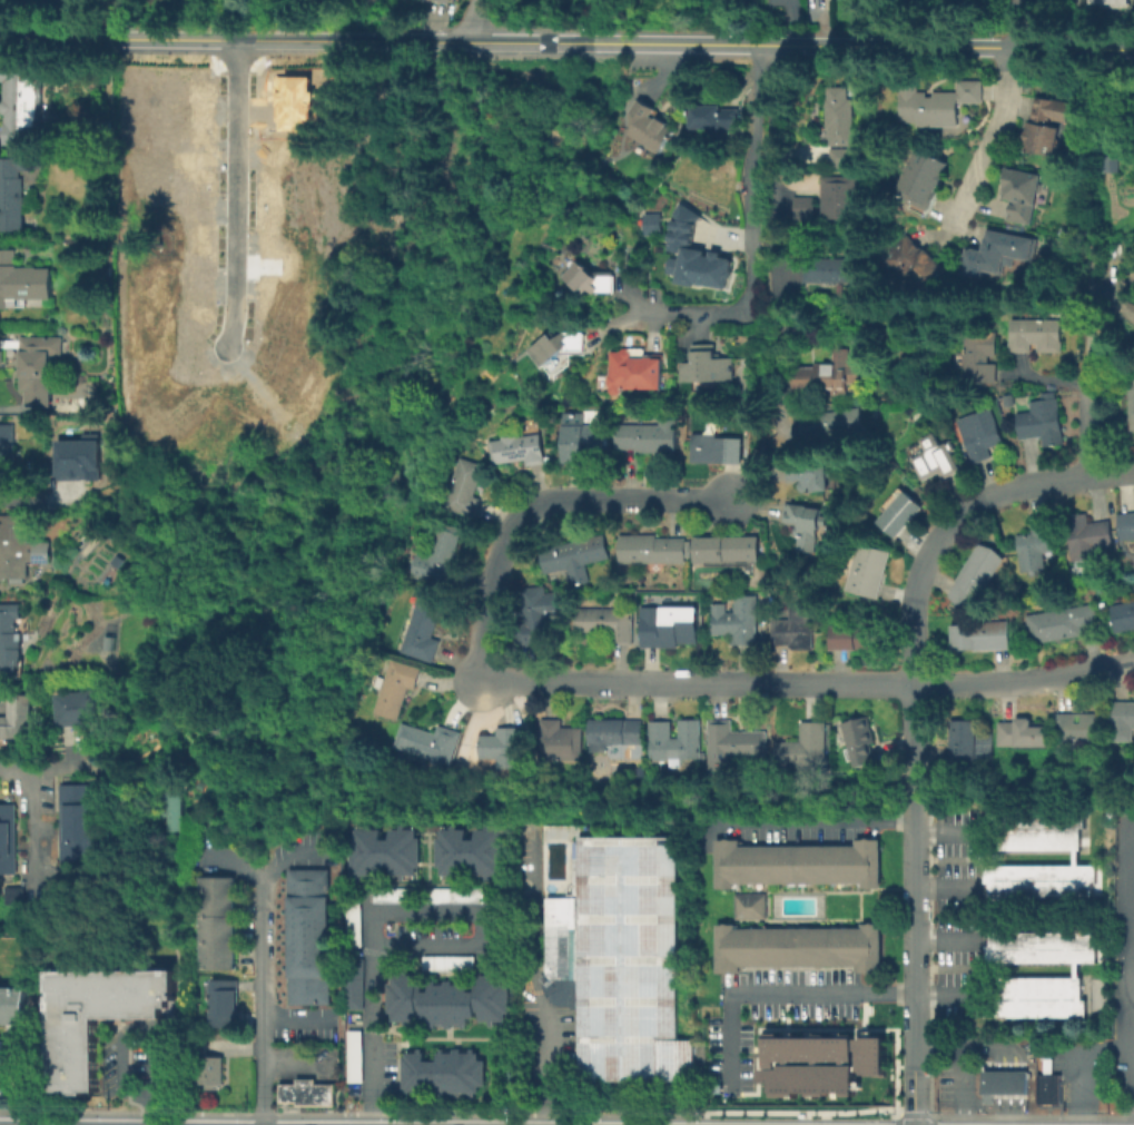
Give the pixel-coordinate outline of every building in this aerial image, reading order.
[(47,63),(47,80),(36,80),(36,89),(51,89),(51,127),(46,127),(46,141),(34,141),(34,144),(13,142),(13,117),(14,117),(14,114),(13,114),(9,109),(9,102),(12,99),(12,80),(7,80),(7,63),(47,63)] [(279,75),(278,96),(282,96),(282,120),(283,120),(283,129),(315,130),(315,120),(318,120),(318,108),(327,108),(328,90),(316,90),(316,76),(279,75)] [(986,79),(986,102),(962,102),(962,125),(921,125),(921,121),(905,121),(904,86),(923,85),(923,90),(931,90),(931,96),(937,96),(937,91),(962,91),(962,79),(986,79)] [(850,86),(850,98),(855,98),(856,145),(832,146),(831,128),(828,128),(828,98),(830,98),(829,86),(850,86)] [(1076,99),(1066,139),(1062,138),(1057,155),(1034,149),(1035,141),(1028,139),(1036,110),(1039,110),(1044,91),(1076,99)] [(650,115),(655,118),(657,116),(668,122),(665,126),(672,130),(658,152),(628,134),(631,128),(630,127),(629,114),(638,98),(653,108),(650,115)] [(722,99),(722,105),(739,105),(739,126),(720,126),(720,122),(717,122),(717,131),(707,131),(707,122),(691,122),(691,98),(722,99)] [(938,193),(929,210),(897,195),(920,147),(951,162),(936,191),(938,193)] [(855,148),(856,166),(832,166),(832,148),(855,148)] [(1118,156),(1117,172),(1098,171),(1098,155),(1118,156)] [(37,162),(38,195),(45,195),(45,224),(33,225),(33,234),(7,234),(6,162),(37,162)] [(1009,162),(1045,169),(1043,180),(1044,180),(1042,191),(1041,190),(1039,196),(1038,196),(1033,221),(1008,216),(1013,198),(1006,197),(1007,191),(1006,191),(1007,182),(1005,182),(1009,162)] [(857,176),(857,218),(825,218),(824,176),(857,176)] [(816,196),(817,218),(796,218),(796,196),(816,196)] [(673,210),(679,201),(699,216),(694,221),(690,247),(704,249),(703,254),(709,255),(710,249),(720,251),(719,256),(731,257),(726,287),(697,282),(696,286),(676,283),(677,274),(665,272),(669,256),(680,258),(681,251),(667,249),(673,210)] [(659,233),(641,234),(640,213),(658,211),(659,233)] [(965,270),(972,246),(987,250),(992,229),(1037,240),(1032,260),(1016,257),(1014,265),(1008,263),(1005,274),(987,269),(986,276),(965,270)] [(927,243),(949,265),(926,288),(907,268),(900,275),(881,257),(907,230),(917,240),(918,238),(925,245),(927,243)] [(17,307),(0,307),(0,264),(1,264),(1,248),(24,249),(24,265),(46,266),(46,267),(61,267),(60,298),(17,298),(17,307)] [(575,257),(592,272),(612,270),(613,294),(592,294),(586,289),(583,293),(561,274),(575,257)] [(864,257),(864,283),(803,283),(803,258),(864,257)] [(1061,318),(1061,352),(1037,352),(1037,344),(1031,344),(1031,352),(1009,352),(1009,318),(1061,318)] [(995,332),(995,355),(987,355),(987,362),(995,362),(995,383),(963,383),(963,330),(995,332)] [(583,332),(583,354),(559,354),(542,366),(529,349),(551,333),(555,338),(563,332),(583,332)] [(10,364),(0,364),(0,338),(10,338),(10,339),(28,339),(28,336),(70,336),(70,354),(58,354),(58,405),(32,405),(32,389),(28,389),(28,346),(10,346),(10,364)] [(716,343),(716,356),(733,356),(734,381),(682,382),(682,362),(694,362),(693,344),(716,343)] [(848,345),(848,363),(866,363),(866,383),(846,383),(846,394),(812,394),(813,388),(803,388),(803,398),(793,398),(793,363),(832,363),(832,345),(848,345)] [(631,348),(634,352),(634,353),(663,353),(662,389),(612,387),(613,351),(621,351),(624,347),(631,348)] [(1014,405),(1005,406),(1004,395),(1013,394),(1014,405)] [(1057,396),(1064,443),(1044,446),(1042,436),(1020,438),(1016,413),(1032,411),(1029,401),(1057,396)] [(862,432),(803,442),(799,416),(858,406),(862,432)] [(990,455),(974,462),(957,420),(989,407),(1003,442),(987,447),(990,455)] [(584,412),(584,424),(608,424),(609,447),(585,447),(585,462),(565,462),(564,413),(584,412)] [(677,416),(677,452),(637,452),(637,448),(618,448),(618,424),(660,424),(659,416),(677,416)] [(18,490),(0,490),(0,423),(18,423),(18,490)] [(539,433),(544,462),(525,465),(524,458),(493,464),(489,441),(539,433)] [(743,437),(742,463),(691,462),(692,433),(718,433),(718,436),(743,437)] [(934,433),(939,444),(945,441),(960,470),(945,477),(943,473),(938,475),(937,472),(923,480),(907,448),(920,442),(919,440),(934,433)] [(57,436),(101,436),(100,476),(58,477),(57,436)] [(480,497),(473,516),(444,506),(460,457),(483,465),(473,495),(480,497)] [(826,458),(828,490),(801,492),(799,489),(798,483),(801,480),(788,481),(786,462),(826,458)] [(923,506),(896,537),(877,521),(904,490),(923,506)] [(826,515),(825,526),(819,525),(819,529),(817,529),(815,537),(793,534),(795,523),(783,522),(786,503),(822,509),(821,515),(826,515)] [(1088,510),(1089,520),(1111,517),(1114,543),(1100,545),(1101,555),(1074,559),(1068,513),(1088,510)] [(1120,511),(1133,510),(1133,536),(1122,537),(1120,511)] [(28,578),(0,576),(0,552),(0,541),(0,536),(0,514),(37,515),(37,532),(29,532),(28,540),(53,541),(52,563),(29,562),(28,578)] [(1046,568),(1024,572),(1018,534),(1033,532),(1032,523),(1051,520),(1055,551),(1044,552),(1046,568)] [(460,527),(451,562),(458,564),(453,588),(421,579),(423,571),(416,569),(420,556),(426,557),(436,521),(460,527)] [(540,547),(604,532),(610,555),(586,562),(591,580),(572,584),(568,566),(545,571),(540,547)] [(684,537),(686,562),(620,562),(620,534),(657,534),(657,537),(684,537)] [(759,560),(696,561),(696,536),(759,535),(759,560)] [(890,551),(878,598),(847,590),(859,543),(890,551)] [(1005,559),(983,596),(978,594),(970,608),(950,594),(980,543),(995,546),(1005,559)] [(545,585),(545,592),(559,591),(561,614),(549,615),(551,641),(516,644),(514,624),(525,623),(522,588),(545,585)] [(756,594),(756,643),(730,644),(730,634),(711,634),(711,602),(724,602),(724,604),(733,605),(732,594),(756,594)] [(1125,595),(1133,594),(1133,629),(1117,632),(1111,600),(1118,598),(1120,603),(1126,602),(1125,595)] [(442,603),(431,636),(440,639),(432,662),(401,651),(403,643),(397,641),(407,612),(413,614),(420,595),(442,603)] [(1,664),(0,649),(0,602),(22,602),(22,616),(17,616),(17,631),(24,631),(24,664),(1,664)] [(812,602),(812,649),(790,649),(790,647),(788,647),(788,644),(772,644),(772,618),(788,618),(788,604),(789,604),(789,602),(812,602)] [(1082,635),(1032,644),(1027,615),(1094,603),(1097,623),(1081,626),(1082,635)] [(697,608),(696,643),(678,642),(678,647),(640,647),(641,616),(640,616),(640,605),(663,606),(697,608)] [(632,608),(632,644),(609,644),(609,633),(582,632),(582,628),(575,628),(575,608),(632,608)] [(879,618),(879,649),(832,649),(832,624),(860,624),(860,618),(879,618)] [(1009,620),(1010,650),(975,651),(975,649),(953,650),(951,624),(977,623),(977,621),(1009,620)] [(421,667),(414,688),(407,687),(397,719),(374,712),(391,658),(421,667)] [(38,678),(36,684),(29,682),(30,675),(38,678)] [(59,695),(102,691),(105,722),(62,727),(59,695)] [(32,738),(0,738),(0,716),(9,716),(9,694),(32,694),(32,738)] [(1133,728),(1133,741),(1111,740),(1112,701),(1133,702),(1133,728)] [(1104,713),(1104,736),(1100,736),(1100,744),(1055,744),(1055,713),(1104,713)] [(875,762),(856,767),(844,722),(867,716),(874,743),(869,743),(875,762)] [(582,727),(581,761),(540,760),(541,718),(561,719),(561,726),(582,727)] [(953,757),(953,718),(978,718),(978,757),(953,757)] [(642,719),(641,744),(607,744),(607,751),(592,751),(592,743),(590,743),(590,719),(642,719)] [(700,719),(700,759),(680,759),(680,767),(669,767),(669,759),(649,759),(649,721),(671,721),(671,737),(679,737),(678,719),(700,719)] [(767,730),(767,756),(730,756),(730,774),(708,774),(709,719),(731,719),(731,730),(767,730)] [(803,751),(803,719),(824,719),(822,751),(803,751)] [(1032,719),(1032,726),(1047,726),(1047,746),(998,744),(998,721),(1016,721),(1016,719),(1032,719)] [(402,722),(435,733),(437,724),(460,731),(448,764),(393,746),(402,722)] [(521,727),(521,768),(496,768),(496,758),(481,758),(480,734),(496,734),(496,727),(521,727)] [(92,805),(92,840),(93,840),(95,859),(60,860),(60,783),(93,783),(93,803),(92,805)] [(179,787),(184,790),(185,816),(187,816),(187,823),(185,825),(185,828),(183,828),(183,837),(174,837),(174,829),(172,828),(171,816),(158,816),(157,796),(161,790),(168,790),(172,788),(179,787)] [(16,872),(0,873),(0,803),(14,802),(16,872)] [(1076,848),(1076,827),(1082,827),(1082,810),(980,812),(980,832),(986,832),(986,849),(1076,848)] [(415,874),(404,875),(404,879),(398,879),(398,874),(372,874),(372,878),(366,878),(366,875),(355,875),(355,867),(351,867),(351,836),(354,836),(354,828),(365,828),(365,823),(371,823),(371,828),(381,828),(381,838),(388,838),(388,828),(398,828),(398,822),(404,822),(404,828),(415,828),(415,836),(418,836),(418,867),(415,867),(415,874)] [(499,875),(489,875),(489,879),(483,879),(483,875),(457,875),(457,879),(451,879),(451,874),(440,874),(440,867),(435,867),(435,837),(438,837),(438,829),(451,829),(451,822),(456,822),(456,827),(465,827),(465,837),(474,837),(474,828),(484,828),(484,822),(489,822),(489,827),(500,827),(500,840),(501,840),(501,866),(499,866),(499,875)] [(538,980),(546,980),(545,897),(571,897),(571,843),(579,843),(579,836),(674,835),(677,1040),(692,1040),(692,1082),(580,1083),(579,1009),(566,1009),(555,1006),(548,1000),(540,989),(538,980)] [(877,838),(854,839),(854,845),(737,846),(737,839),(713,839),(713,887),(732,887),(732,882),(860,881),(860,887),(877,887),(877,838)] [(1093,865),(1093,881),(1087,881),(1087,894),(986,895),(986,881),(983,881),(983,865),(1093,865)] [(286,881),(286,868),(327,868),(327,881),(286,881)] [(233,968),(197,968),(197,876),(233,876),(233,968)] [(327,895),(286,895),(286,881),(327,881),(327,895)] [(43,902),(6,904),(4,887),(42,886),(43,902)] [(373,901),(373,887),(483,887),(483,901),(373,901)] [(731,892),(763,892),(763,917),(732,918),(731,892)] [(286,908),(286,895),(327,895),(327,908),(286,908)] [(359,946),(345,946),(345,900),(359,900),(359,946)] [(286,922),(286,908),(327,908),(327,922),(286,922)] [(286,936),(286,922),(327,922),(327,936),(286,936)] [(878,970),(855,970),(855,965),(738,965),(738,971),(713,971),(713,924),(732,922),(732,928),(861,928),(860,922),(878,922),(878,970)] [(1092,961),(1092,945),(1087,945),(1087,931),(986,932),(986,944),(982,944),(982,963),(1092,961)] [(286,949),(286,936),(327,936),(327,949),(286,949)] [(286,963),(286,949),(327,949),(327,963),(286,963)] [(473,969),(421,969),(421,955),(473,955),(473,969)] [(362,1009),(343,1009),(344,957),(362,957),(362,1009)] [(286,976),(286,963),(327,963),(327,976),(286,976)] [(386,1011),(386,983),(391,983),(391,974),(400,974),(400,968),(407,968),(407,973),(417,973),(417,984),(422,984),(422,990),(427,990),(427,977),(435,977),(435,983),(443,983),(443,979),(451,979),(451,984),(461,984),(461,978),(467,978),(467,990),(473,990),(473,983),(476,983),(475,973),(487,973),(487,968),(494,968),(494,973),(504,973),(504,983),(507,983),(507,1011),(503,1011),(503,1020),(493,1020),(493,1025),(487,1025),(487,1020),(479,1020),(477,1010),(474,1010),(474,1017),(467,1017),(467,1024),(464,1024),(464,1028),(458,1028),(458,1023),(451,1023),(451,1028),(442,1028),(442,1023),(432,1023),(432,1028),(428,1028),(428,1024),(426,1024),(426,1017),(421,1017),(420,1009),(416,1009),(417,1019),(407,1019),(407,1025),(401,1025),(401,1020),(391,1020),(391,1011),(386,1011)] [(170,998),(170,1006),(162,1006),(164,1016),(96,1017),(96,1091),(85,1091),(85,1094),(71,1094),(71,1091),(50,1091),(50,970),(175,969),(176,998),(170,998)] [(286,990),(286,976),(327,976),(327,990),(286,990)] [(1082,1015),(1082,999),(1077,999),(1077,976),(983,977),(983,996),(979,996),(979,1016),(1082,1015)] [(207,1001),(207,996),(203,996),(201,981),(208,981),(208,978),(235,977),(235,1001),(207,1001)] [(26,1023),(0,1023),(0,985),(26,985),(26,1023)] [(327,1004),(286,1004),(286,990),(327,990),(327,1004)] [(235,1001),(236,1025),(207,1026),(207,1019),(204,1019),(203,1009),(208,1009),(207,1001),(235,1001)] [(359,1082),(345,1082),(345,1029),(359,1029),(359,1082)] [(763,1037),(859,1038),(859,1036),(884,1036),(882,1074),(859,1074),(859,1070),(852,1070),(851,1092),(769,1092),(769,1082),(759,1082),(759,1068),(762,1068),(763,1037)] [(19,1055),(0,1055),(0,1040),(19,1040),(19,1055)] [(220,1083),(216,1083),(216,1088),(203,1088),(203,1083),(193,1083),(193,1057),(188,1057),(188,1042),(203,1042),(203,1055),(220,1055),(220,1083)] [(400,1087),(401,1056),(404,1056),(404,1052),(414,1053),(414,1047),(420,1047),(420,1052),(423,1052),(423,1060),(434,1060),(434,1053),(437,1053),(437,1047),(443,1047),(443,1052),(452,1052),(452,1047),(460,1047),(460,1052),(467,1052),(469,1047),(473,1047),(473,1052),(477,1053),(477,1058),(483,1058),(483,1085),(476,1085),(476,1092),(473,1092),(472,1096),(467,1096),(467,1093),(458,1093),(458,1096),(451,1096),(451,1092),(422,1092),(422,1096),(407,1096),(407,1092),(403,1092),(403,1087),(400,1087)] [(980,1103),(980,1073),(1006,1073),(1028,1073),(1028,1103),(1005,1103),(980,1103)] [(1058,1074),(1034,1074),(1035,1104),(1059,1103),(1058,1074)] [(315,1082),(334,1082),(335,1105),(295,1105),(295,1103),(279,1103),(279,1083),(295,1083),(295,1077),(315,1077),(315,1082)]
